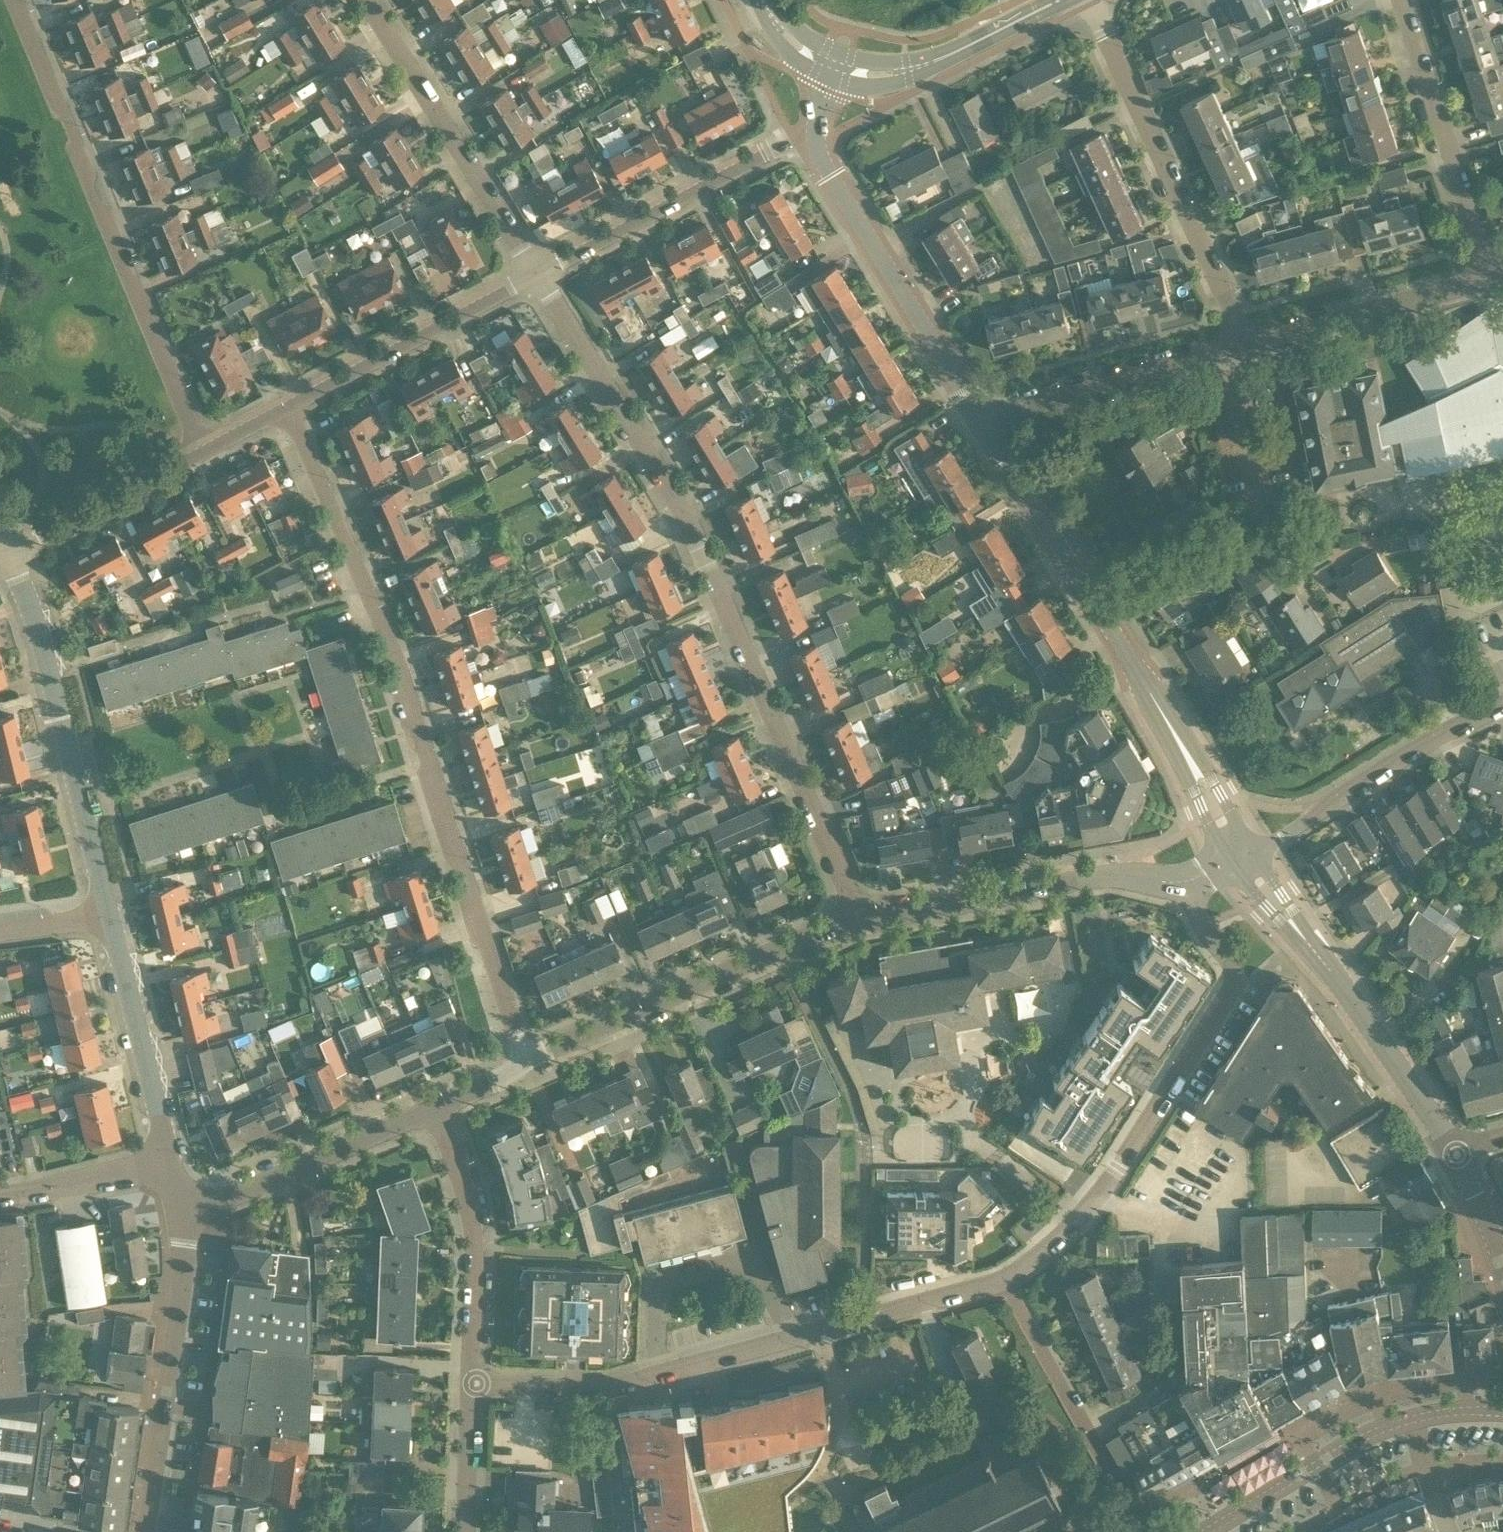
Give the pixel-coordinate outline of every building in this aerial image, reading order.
[(428,22),(454,5),(451,0),(415,0),(428,22)] [(568,14),(575,11),(570,0),(561,0),(568,14)] [(599,5),(604,15),(623,6),(620,0),(608,0),(599,5)] [(687,7),(683,0),(651,0),(658,15),(650,19),(652,24),(687,7)] [(1238,18),(1245,15),(1251,29),(1272,20),(1266,6),(1265,7),(1261,0),(1230,0),(1238,18)] [(1291,34),(1306,28),(1294,0),(1277,0),(1291,34)] [(1352,7),(1349,0),(1336,0),(1323,5),(1328,18),(1352,7)] [(1483,13),(1480,2),(1487,0),(1444,0),(1451,23),(1483,13)] [(266,62),(282,52),(329,23),(316,1),(291,17),(301,34),(291,40),(285,31),(262,45),(266,51),(261,54),(266,62)] [(466,10),(471,21),(490,12),(485,1),(466,10)] [(63,23),(72,45),(100,33),(138,18),(132,3),(105,14),(109,24),(98,28),(91,12),(63,23)] [(577,33),(604,22),(596,4),(570,15),(577,33)] [(698,30),(687,7),(652,24),(654,29),(663,25),(672,43),(698,30)] [(245,8),(219,22),(227,36),(252,23),(245,8)] [(441,42),(454,64),(516,25),(517,24),(508,11),(482,27),(480,25),(470,31),(467,26),(441,42)] [(559,12),(539,25),(550,44),(571,32),(559,12)] [(1451,23),(1459,46),(1491,36),(1483,13),(1451,23)] [(632,33),(646,26),(641,15),(627,22),(632,33)] [(1200,16),(1152,37),(1165,65),(1207,47),(1209,46),(1217,65),(1232,59),(1230,55),(1217,27),(1206,31),(1200,16)] [(144,32),(138,18),(100,33),(72,45),(81,66),(108,54),(102,39),(113,34),(117,44),(144,32)] [(1228,22),(1217,27),(1230,55),(1239,52),(1240,56),(1262,47),(1258,37),(1239,46),(1228,22)] [(343,44),(329,23),(282,52),(290,66),(303,58),(297,49),(307,43),(318,60),(343,44)] [(1333,64),(1366,53),(1358,30),(1355,31),(1352,23),(1335,29),(1337,37),(1326,40),(1330,53),(1317,57),(1321,68),(1333,64)] [(521,34),(516,25),(454,64),(467,85),(494,69),(490,63),(500,57),(499,55),(510,47),(507,43),(521,34)] [(656,47),(646,26),(632,33),(642,53),(656,47)] [(1466,70),(1499,59),(1502,58),(1502,39),(1501,33),(1491,36),(1459,46),(1466,70)] [(1292,34),(1263,47),(1268,59),(1284,52),(1297,46),(1292,34)] [(683,55),(690,69),(713,58),(705,43),(683,55)] [(1262,47),(1240,56),(1246,69),(1268,59),(1263,47),(1262,47)] [(204,48),(191,53),(196,66),(209,61),(204,48)] [(522,65),(529,77),(551,64),(544,52),(522,65)] [(1329,91),(1341,87),(1373,76),(1366,53),(1333,64),(1321,68),(1329,91)] [(1008,78),(1022,105),(1071,81),(1057,54),(1008,78)] [(239,58),(222,69),(230,81),(246,71),(239,58)] [(1474,92),(1502,83),(1502,73),(1499,59),(1466,70),(1474,92)] [(344,102),(369,87),(356,65),(331,81),(341,98),(331,104),(325,94),(313,102),(321,115),(344,102)] [(1196,76),(1207,71),(1205,67),(1194,72),(1196,76)] [(206,70),(196,79),(206,90),(216,80),(206,70)] [(91,89),(100,113),(152,92),(165,86),(159,72),(133,82),(137,92),(126,97),(118,78),(91,89)] [(1162,77),(1166,86),(1173,83),(1169,74),(1162,77)] [(1341,87),(1348,110),(1381,99),(1373,76),(1341,87)] [(1294,77),(1289,79),(1281,82),(1285,93),(1299,89),(1294,77)] [(1474,92),(1482,116),(1502,109),(1502,83),(1474,92)] [(481,106),(494,127),(541,98),(532,84),(521,91),(527,100),(517,106),(506,90),(481,106)] [(383,108),(369,87),(344,102),(321,115),(330,129),(342,122),(337,113),(347,107),(357,124),(383,108)] [(555,89),(541,98),(494,127),(507,149),(533,133),(523,116),(533,110),(538,118),(549,111),(548,109),(562,100),(555,89)] [(729,90),(707,102),(721,129),(743,117),(729,90)] [(1192,126),(1223,112),(1213,90),(1182,104),(1192,126)] [(1268,106),(1281,101),(1278,90),(1264,95),(1268,106)] [(298,104),(290,91),(268,103),(276,116),(298,104)] [(158,107),(152,92),(100,113),(110,137),(138,125),(130,107),(142,102),(146,112),(158,107)] [(952,106),(972,147),(998,134),(978,93),(952,106)] [(1286,97),(1289,105),(1296,102),(1293,94),(1286,97)] [(1348,110),(1356,133),(1388,122),(1381,99),(1348,110)] [(611,107),(616,117),(629,110),(624,100),(611,107)] [(700,141),(721,129),(707,102),(685,113),(700,141)] [(661,105),(650,111),(670,147),(684,140),(673,119),(670,121),(661,105)] [(602,124),(616,117),(611,107),(597,114),(602,124)] [(222,111),(230,135),(242,131),(234,108),(222,111)] [(1292,115),(1297,127),(1310,122),(1306,110),(1292,115)] [(1192,126),(1203,149),(1234,135),(1223,112),(1192,126)] [(1281,139),(1295,133),(1287,112),(1267,120),(1271,130),(1277,128),(1281,139)] [(1065,139),(1093,124),(1088,113),(1059,127),(1065,139)] [(1310,122),(1297,127),(1302,138),(1315,133),(1310,122)] [(1388,122),(1356,133),(1343,137),(1353,166),(1367,161),(1366,157),(1396,147),(1388,122)] [(564,132),(569,141),(584,134),(579,124),(564,132)] [(630,144),(644,170),(666,158),(652,132),(640,139),(634,128),(625,133),(631,144),(630,144)] [(383,166),(409,150),(396,129),(370,145),(380,161),(370,167),(365,158),(353,165),(361,179),(383,166)] [(1082,169),(1111,156),(1107,148),(1110,146),(1105,136),(1102,137),(1101,133),(1072,147),(1082,169)] [(1203,149),(1213,171),(1244,157),(1234,135),(1203,149)] [(309,153),(315,163),(334,151),(328,141),(309,153)] [(534,159),(548,151),(542,142),(528,150),(534,159)] [(623,182),(644,170),(630,144),(609,156),(623,182)] [(180,160),(174,145),(162,150),(165,160),(154,165),(148,149),(120,160),(129,181),(180,160)] [(1054,145),(1032,156),(1037,166),(1060,155),(1054,145)] [(967,188),(952,156),(941,161),(934,147),(887,170),(901,198),(947,175),(952,184),(957,193),(967,188)] [(422,172),(409,150),(383,166),(361,179),(370,193),(382,186),(376,177),(386,171),(397,188),(422,172)] [(962,150),(952,156),(967,188),(983,180),(978,170),(974,172),(962,150)] [(334,151),(315,163),(308,168),(318,184),(344,167),(334,151)] [(1255,152),(1244,157),(1213,171),(1223,193),(1243,184),(1250,200),(1267,195),(1272,193),(1265,174),(1255,152)] [(190,156),(182,160),(180,160),(129,181),(137,202),(165,191),(159,175),(170,170),(174,181),(197,171),(190,156)] [(1037,166),(1032,156),(1011,167),(1015,176),(1037,166)] [(1086,194),(1092,191),(1121,178),(1117,170),(1120,168),(1115,157),(1112,159),(1111,156),(1082,169),(1076,172),(1086,194)] [(565,183),(577,206),(604,191),(586,158),(573,165),(579,175),(565,183)] [(1037,166),(1015,176),(1021,188),(1042,177),(1037,166)] [(1381,189),(1408,181),(1404,166),(1377,174),(1381,189)] [(1320,188),(1349,180),(1346,168),(1316,176),(1320,188)] [(197,187),(226,181),(224,170),(213,172),(213,171),(195,174),(197,187)] [(1042,177),(1021,188),(1026,199),(1047,189),(1042,177)] [(1092,191),(1103,214),(1131,200),(1128,193),(1131,192),(1126,180),(1123,182),(1121,178),(1092,191)] [(551,220),(577,206),(565,183),(551,190),(546,180),(533,187),(551,220)] [(271,186),(257,189),(259,201),(273,198),(271,186)] [(769,231),(795,215),(779,188),(758,200),(764,210),(761,212),(759,209),(744,218),(756,238),(769,231)] [(1047,189),(1026,199),(1031,209),(1052,199),(1047,189)] [(302,194),(289,203),(297,215),(310,206),(302,194)] [(1384,199),(1396,242),(1424,234),(1415,202),(1400,206),(1397,195),(1384,199)] [(1287,212),(1298,209),(1295,196),(1284,199),(1287,212)] [(1052,199),(1031,209),(1036,220),(1057,210),(1052,199)] [(1396,242),(1384,199),(1387,210),(1372,214),(1369,203),(1355,207),(1353,203),(1343,206),(1345,212),(1343,212),(1350,235),(1365,231),(1370,249),(1396,242)] [(1133,204),(1131,200),(1103,214),(1114,237),(1142,224),(1138,216),(1142,214),(1136,203),(1133,204)] [(386,217),(387,218),(400,211),(396,204),(383,211),(383,212),(386,217)] [(937,257),(939,260),(965,243),(973,238),(961,217),(965,214),(959,204),(940,216),(946,226),(926,238),(931,247),(928,249),(934,260),(937,257)] [(432,252),(464,234),(451,210),(429,222),(431,227),(421,232),(432,252)] [(1057,210),(1036,220),(1041,230),(1062,221),(1057,210)] [(405,220),(400,211),(387,218),(391,227),(405,220)] [(1242,233),(1243,233),(1262,224),(1256,211),(1236,221),(1242,233)] [(376,235),(391,227),(386,217),(383,212),(368,219),(376,235)] [(1350,235),(1343,212),(1316,220),(1319,230),(1305,234),(1313,265),(1339,257),(1334,240),(1350,235)] [(148,227),(158,250),(209,229),(203,214),(190,219),(194,229),(183,233),(176,215),(148,227)] [(281,218),(285,228),(294,224),(289,214),(281,218)] [(729,240),(742,233),(732,215),(719,222),(729,240)] [(812,242),(795,215),(769,231),(779,248),(785,245),(791,255),(812,242)] [(411,217),(405,220),(391,227),(397,239),(417,228),(411,217)] [(1062,221),(1041,230),(1045,241),(1067,231),(1062,221)] [(225,222),(209,229),(158,250),(167,274),(195,262),(188,244),(199,239),(203,249),(215,244),(232,238),(225,222)] [(684,235),(698,262),(702,269),(724,257),(720,250),(706,224),(684,235)] [(1276,229),(1288,272),(1313,265),(1305,234),(1302,224),(1278,231),(1277,228),(1276,229)] [(1288,272),(1276,229),(1264,232),(1265,238),(1248,245),(1255,260),(1257,260),(1262,279),(1288,272)] [(1072,242),(1067,231),(1045,241),(1050,251),(1072,242)] [(478,259),(464,234),(432,252),(442,271),(452,265),(455,271),(478,259)] [(676,273),(698,262),(684,235),(663,247),(676,273)] [(1162,272),(1146,277),(1141,258),(1153,254),(1148,236),(1126,242),(1129,253),(1137,279),(1146,310),(1170,303),(1162,272)] [(1099,237),(1073,244),(1078,256),(1103,249),(1099,237)] [(1072,242),(1050,251),(1055,262),(1078,256),(1073,244),(1072,242)] [(1113,257),(1129,253),(1126,242),(1110,247),(1113,257)] [(749,243),(736,251),(743,262),(756,254),(749,243)] [(978,264),(965,243),(939,260),(944,268),(941,270),(947,281),(950,279),(951,281),(971,268),(978,278),(997,266),(992,256),(978,264)] [(302,275),(316,267),(312,258),(310,255),(309,256),(305,247),(292,253),(302,275)] [(326,250),(312,258),(316,267),(331,260),(326,250)] [(618,269),(630,292),(645,285),(650,295),(663,289),(645,255),(618,269)] [(363,270),(381,303),(405,291),(388,257),(363,270)] [(1072,280),(1083,277),(1078,260),(1067,263),(1072,280)] [(430,277),(422,262),(413,267),(420,282),(430,277)] [(826,301),(849,286),(835,264),(812,279),(826,301)] [(1064,264),(1053,267),(1060,290),(1071,288),(1064,264)] [(618,299),(630,292),(618,269),(591,284),(610,317),(624,310),(618,299)] [(356,316),(381,303),(363,270),(339,283),(356,316)] [(760,295),(782,281),(775,270),(753,284),(760,295)] [(1019,273),(1001,277),(1004,287),(1022,282),(1019,273)] [(981,294),(1004,287),(1001,277),(978,284),(981,294)] [(723,279),(710,285),(716,297),(729,290),(723,279)] [(1137,279),(1112,286),(1121,317),(1146,310),(1137,279)] [(1097,324),(1121,317),(1112,286),(1091,292),(1088,282),(1074,286),(1081,311),(1092,307),(1097,324)] [(785,283),(761,298),(768,307),(777,302),(781,310),(796,301),(785,283)] [(702,304),(716,297),(710,285),(696,292),(702,304)] [(818,306),(831,329),(862,308),(849,286),(826,301),(818,306)] [(1077,312),(1071,288),(1060,290),(1058,291),(1060,300),(1036,307),(1045,338),(1070,331),(1065,315),(1077,312)] [(251,290),(237,297),(242,306),(256,299),(251,290)] [(292,308),(309,341),(334,328),(317,295),(292,308)] [(228,314),(242,306),(237,297),(223,305),(228,314)] [(681,322),(689,317),(680,303),(672,308),(681,322)] [(1036,307),(1012,314),(1020,345),(1045,338),(1036,307)] [(285,354),(309,341),(292,308),(267,321),(285,354)] [(839,354),(853,346),(876,331),(862,308),(831,329),(825,332),(839,354)] [(996,352),(1020,345),(1012,314),(987,321),(996,352)] [(1387,416),(1397,466),(1406,464),(1408,471),(1420,469),(1420,466),(1502,449),(1502,320),(1490,314),(1444,344),(1441,337),(1405,360),(1429,396),(1387,416)] [(689,317),(681,322),(689,336),(698,331),(689,317)] [(623,338),(631,333),(623,319),(614,324),(623,338)] [(518,369),(540,355),(524,329),(492,348),(500,362),(510,356),(518,369)] [(798,337),(804,346),(817,338),(812,329),(798,337)] [(254,331),(246,335),(252,346),(260,341),(254,331)] [(853,346),(867,367),(890,353),(876,331),(853,346)] [(207,371),(240,353),(229,334),(219,339),(216,334),(194,346),(207,371)] [(817,338),(804,346),(809,355),(823,346),(817,338)] [(654,388),(676,375),(668,363),(678,357),(670,343),(638,363),(654,388)] [(253,346),(240,353),(207,371),(220,395),(242,383),(239,378),(250,373),(250,372),(251,372),(250,371),(271,360),(263,346),(255,350),(253,346)] [(755,358),(752,346),(742,348),(745,361),(755,358)] [(488,362),(483,353),(469,361),(474,370),(488,362)] [(872,396),(880,390),(904,376),(890,353),(867,367),(874,379),(865,385),(872,396)] [(556,380),(540,355),(518,369),(526,381),(516,388),(524,400),(556,380)] [(427,371),(439,394),(452,388),(458,398),(471,391),(473,394),(483,389),(472,368),(462,373),(454,357),(427,371)] [(777,362),(782,371),(788,368),(789,362),(786,357),(777,362)] [(1397,466),(1387,416),(1385,416),(1384,414),(1386,414),(1378,370),(1367,372),(1365,363),(1346,366),(1345,364),(1323,368),(1324,371),(1304,375),(1306,385),(1297,386),(1317,487),(1348,480),(1349,484),(1367,480),(1366,477),(1395,471),(1397,471),(1397,466)] [(475,372),(482,383),(490,379),(484,368),(475,372)] [(426,401),(439,394),(427,371),(400,385),(417,419),(431,412),(426,401)] [(825,381),(831,390),(844,381),(839,373),(825,381)] [(684,388),(676,375),(654,388),(670,414),(702,394),(694,382),(684,388)] [(717,380),(725,394),(734,389),(725,375),(717,380)] [(917,398),(904,376),(880,390),(887,400),(864,414),(866,418),(853,426),(858,435),(851,439),(859,452),(881,438),(874,426),(894,413),(917,398)] [(844,381),(831,390),(836,399),(850,390),(844,381)] [(756,382),(742,386),(746,398),(760,393),(756,382)] [(743,402),(734,389),(725,394),(734,408),(743,402)] [(504,426),(523,414),(514,399),(495,410),(504,426)] [(379,408),(384,417),(398,410),(393,401),(379,408)] [(563,442),(585,428),(569,402),(537,421),(545,434),(555,428),(563,442)] [(810,412),(818,425),(830,418),(822,405),(810,412)] [(1166,454),(1173,450),(1184,444),(1176,431),(1194,421),(1187,408),(1118,448),(1139,484),(1172,465),(1166,454)] [(349,456),(373,445),(367,431),(377,426),(371,412),(336,428),(349,456)] [(531,427),(523,414),(504,426),(511,438),(531,427)] [(698,460),(720,446),(713,434),(723,428),(715,415),(683,434),(698,460)] [(502,426),(497,416),(478,425),(483,436),(502,426)] [(601,454),(585,428),(563,442),(570,454),(561,460),(569,474),(601,454)] [(923,496),(962,472),(948,448),(935,456),(920,431),(893,447),(923,496)] [(725,454),(720,446),(698,460),(714,485),(734,473),(737,477),(757,464),(744,442),(725,454)] [(431,462),(445,454),(439,443),(425,451),(431,462)] [(379,458),(373,445),(349,456),(361,484),(395,468),(389,454),(379,458)] [(769,475),(793,464),(796,463),(789,448),(762,460),(769,475)] [(400,458),(407,474),(426,466),(420,451),(419,449),(400,458)] [(238,471),(249,492),(262,486),(267,496),(281,488),(265,457),(238,471)] [(437,461),(426,466),(407,474),(413,489),(444,475),(437,461)] [(793,464),(769,475),(775,490),(800,479),(793,464)] [(1203,483),(1192,464),(1180,471),(1191,490),(1203,483)] [(845,474),(849,496),(867,493),(862,470),(845,474)] [(237,499),(249,492),(238,471),(211,485),(228,517),(242,509),(237,499)] [(956,511),(963,523),(974,516),(966,504),(978,497),(962,472),(923,496),(931,509),(947,499),(954,511),(956,511)] [(607,514),(629,500),(614,475),(582,494),(589,507),(593,505),(600,517),(607,514)] [(541,486),(549,500),(558,494),(550,481),(541,486)] [(381,529),(405,518),(399,505),(410,500),(404,486),(369,501),(381,529)] [(558,494),(549,500),(558,514),(567,508),(558,494)] [(737,533),(763,521),(752,495),(726,507),(737,533)] [(163,510),(175,532),(187,525),(192,536),(207,528),(190,496),(163,510)] [(644,526),(629,500),(607,514),(615,526),(605,533),(612,545),(644,526)] [(163,538),(175,532),(163,510),(136,524),(154,557),(169,549),(163,538)] [(288,530),(298,526),(291,511),(279,516),(280,516),(267,522),(278,544),(291,538),(288,530)] [(775,516),(763,521),(737,533),(749,559),(775,547),(768,531),(779,526),(775,516)] [(974,516),(963,523),(932,543),(940,557),(971,538),(985,560),(1008,546),(993,522),(981,529),(974,516)] [(1442,517),(1424,521),(1435,580),(1436,585),(1454,581),(1442,517)] [(411,532),(405,518),(381,529),(393,556),(428,541),(422,527),(411,532)] [(801,549),(810,545),(838,533),(832,518),(795,535),(801,549)] [(453,524),(443,528),(449,542),(459,538),(453,524)] [(881,540),(894,535),(890,524),(880,527),(882,533),(879,534),(881,540)] [(1239,576),(1251,595),(1273,581),(1267,571),(1278,564),(1268,548),(1262,551),(1250,531),(1224,547),(1241,574),(1239,576)] [(459,538),(466,554),(477,549),(470,533),(459,538)] [(1407,534),(1382,539),(1384,550),(1409,546),(1407,534)] [(228,543),(233,552),(248,544),(243,535),(228,543)] [(89,550),(100,572),(112,565),(118,576),(132,568),(115,536),(89,550)] [(456,558),(466,554),(459,538),(449,542),(456,558)] [(874,547),(886,570),(899,563),(888,541),(874,547)] [(220,560),(233,552),(228,543),(215,551),(220,560)] [(584,570),(591,566),(602,559),(593,545),(584,551),(585,553),(577,558),(584,570)] [(810,545),(801,549),(807,564),(817,560),(810,545)] [(986,593),(994,606),(1019,591),(1011,577),(1023,570),(1008,546),(985,560),(971,569),(986,593)] [(88,578),(100,572),(89,550),(62,564),(79,596),(94,589),(88,578)] [(539,561),(533,550),(524,555),(529,565),(539,561)] [(1358,604),(1385,587),(1386,590),(1396,584),(1375,550),(1358,560),(1362,566),(1342,578),(1358,604)] [(644,590),(670,579),(658,553),(633,564),(644,590)] [(610,554),(602,559),(591,566),(600,580),(619,569),(610,554)] [(413,603),(437,593),(431,579),(442,574),(436,560),(401,575),(413,603)] [(188,564),(173,572),(179,585),(184,594),(199,586),(188,564)] [(1168,618),(1196,601),(1197,604),(1217,592),(1203,570),(1193,576),(1185,565),(1169,575),(1172,580),(1152,593),(1168,618)] [(770,607),(796,596),(831,581),(825,567),(789,582),(784,570),(758,581),(770,607)] [(281,593),(302,585),(296,572),(275,581),(281,593)] [(154,582),(160,593),(174,586),(168,575),(154,582)] [(670,579),(644,590),(656,616),(681,605),(670,579)] [(1273,581),(1251,595),(1257,605),(1259,604),(1265,614),(1269,611),(1286,638),(1284,640),(1289,649),(1323,628),(1313,612),(1307,615),(1295,595),(1284,602),(1278,592),(1279,591),(1273,581)] [(1419,594),(1431,593),(1430,581),(1419,582),(1419,594)] [(160,593),(154,582),(139,590),(145,601),(160,593)] [(907,606),(924,596),(917,583),(899,594),(907,606)] [(1019,591),(994,606),(977,617),(985,631),(1003,620),(1018,643),(1054,620),(1039,595),(1027,603),(1019,591)] [(1391,597),(1344,627),(1333,633),(1321,641),(1326,650),(1278,681),(1287,696),(1277,702),(1294,730),(1364,686),(1361,681),(1402,655),(1405,659),(1416,651),(1446,633),(1446,632),(1437,592),(1431,593),(1419,594),(1391,597)] [(443,606),(437,593),(413,603),(426,631),(460,616),(454,601),(443,606)] [(807,622),(796,596),(770,607),(781,633),(807,622)] [(833,624),(843,620),(861,612),(854,597),(826,609),(833,624)] [(464,612),(469,628),(489,621),(488,620),(496,617),(493,604),(484,607),(484,606),(464,612)] [(538,611),(532,604),(526,610),(532,617),(538,611)] [(99,611),(90,616),(98,631),(108,626),(99,611)] [(620,647),(629,643),(639,639),(638,637),(661,627),(656,616),(633,626),(632,625),(614,633),(620,647)] [(1203,662),(1216,682),(1241,666),(1224,639),(1227,637),(1215,618),(1193,632),(1199,642),(1187,649),(1198,665),(1203,662)] [(843,620),(833,624),(839,639),(849,634),(843,620)] [(1069,644),(1054,620),(1018,643),(1031,666),(1040,680),(1042,700),(1074,680),(1056,652),(1069,644)] [(285,621),(255,631),(266,668),(297,658),(292,645),(303,641),(299,627),(288,631),(285,621)] [(489,621),(469,628),(475,644),(494,637),(489,621)] [(532,632),(538,637),(544,633),(545,626),(540,622),(533,624),(532,632)] [(208,637),(189,644),(200,680),(231,670),(227,655),(229,655),(224,640),(219,624),(206,628),(208,637)] [(578,638),(572,626),(560,632),(565,644),(578,638)] [(935,640),(927,626),(926,627),(919,631),(918,632),(925,645),(928,644),(935,640)] [(255,631),(224,640),(229,655),(227,655),(231,670),(234,678),(266,668),(255,631)] [(678,669),(704,657),(693,631),(667,642),(678,669)] [(115,636),(87,645),(92,657),(118,649),(115,636)] [(307,655),(314,680),(351,669),(341,637),(305,649),(303,641),(292,645),(297,658),(307,655)] [(645,653),(639,639),(629,643),(636,657),(645,653)] [(620,647),(626,661),(636,657),(629,643),(620,647)] [(189,644),(158,653),(169,690),(200,680),(189,644)] [(443,680),(469,672),(461,644),(434,653),(443,680)] [(802,681),(828,670),(816,644),(791,655),(802,681)] [(550,648),(543,650),(546,662),(553,660),(550,648)] [(158,653),(127,663),(139,699),(169,690),(158,653)] [(678,669),(689,694),(715,683),(704,657),(678,669)] [(936,668),(946,685),(960,676),(950,659),(936,668)] [(107,709),(139,699),(127,663),(96,673),(107,709)] [(586,678),(583,668),(575,671),(579,681),(586,678)] [(314,680),(324,711),(361,699),(351,669),(314,680)] [(478,669),(469,672),(443,680),(451,707),(478,699),(472,681),(481,678),(478,669)] [(839,696),(828,670),(802,681),(813,707),(839,696)] [(865,698),(893,686),(886,671),(858,683),(865,698)] [(503,703),(514,700),(530,695),(525,677),(498,686),(503,703)] [(645,698),(652,695),(652,697),(662,693),(656,678),(639,686),(645,698)] [(679,699),(690,725),(701,720),(727,709),(715,683),(689,694),(679,699)] [(893,686),(865,698),(871,713),(899,701),(893,686)] [(548,690),(536,694),(540,706),(552,702),(548,690)] [(324,711),(334,742),(370,730),(361,699),(324,711)] [(514,700),(503,703),(508,718),(518,715),(514,700)] [(1034,801),(1036,813),(1039,826),(1044,825),(1046,836),(1060,833),(1059,830),(1079,827),(1081,838),(1121,830),(1131,807),(1131,804),(1131,802),(1124,799),(1127,793),(1133,796),(1135,795),(1137,792),(1148,769),(1127,734),(1117,740),(1107,723),(1109,722),(1102,710),(1093,716),(1090,711),(1076,720),(1072,713),(1065,717),(1039,721),(1040,732),(1039,742),(1035,752),(1061,763),(1064,745),(1070,746),(1081,765),(1073,783),(1051,788),(1047,784),(1059,766),(1034,755),(1028,764),(1022,772),(1013,778),(1003,783),(1011,795),(1019,800),(1020,806),(1034,801)] [(609,722),(604,711),(590,717),(596,729),(609,722)] [(979,739),(980,738),(991,729),(976,712),(964,723),(979,739)] [(21,742),(14,713),(0,717),(0,747),(21,742)] [(834,756),(860,745),(849,719),(823,730),(834,756)] [(468,758),(494,749),(485,722),(459,730),(468,758)] [(1003,735),(1012,731),(1007,723),(999,727),(1003,735)] [(544,746),(564,739),(561,727),(540,733),(544,746)] [(663,733),(649,740),(655,755),(656,754),(683,742),(677,727),(663,733)] [(380,762),(370,730),(334,742),(340,760),(330,763),(334,776),(380,762)] [(993,760),(1006,752),(994,732),(981,740),(990,755),(993,760)] [(724,773),(750,761),(738,736),(713,747),(724,773)] [(979,739),(966,744),(973,755),(977,762),(990,755),(981,740),(980,738),(979,739)] [(873,739),(860,745),(834,756),(845,782),(872,770),(871,769),(883,763),(873,739)] [(0,747),(0,757),(1,761),(0,762),(0,778),(28,771),(21,742),(0,747)] [(691,758),(684,744),(657,756),(663,770),(691,758)] [(528,748),(519,751),(524,767),(534,764),(528,748)] [(468,758),(476,784),(511,773),(507,763),(499,765),(494,749),(468,758)] [(892,758),(898,773),(904,771),(920,764),(914,749),(892,758)] [(1468,782),(1493,790),(1489,801),(1495,803),(1494,807),(1502,810),(1502,761),(1478,752),(1468,782)] [(931,760),(919,765),(926,782),(938,777),(931,760)] [(724,773),(714,777),(718,788),(728,783),(735,798),(761,787),(750,761),(724,773)] [(914,794),(927,788),(918,766),(905,772),(914,794)] [(898,773),(887,778),(892,790),(893,790),(902,788),(904,798),(914,794),(905,772),(904,771),(898,773)] [(514,772),(511,773),(476,784),(485,812),(511,803),(506,785),(517,782),(514,772)] [(1439,776),(1418,789),(1430,809),(1451,796),(1439,776)] [(864,787),(866,795),(892,790),(887,778),(864,787)] [(531,790),(537,808),(571,797),(565,780),(561,782),(560,781),(531,790)] [(222,793),(234,831),(265,821),(253,783),(222,793)] [(897,808),(905,806),(904,798),(902,788),(893,790),(897,808)] [(1418,789),(1397,802),(1410,822),(1430,809),(1418,789)] [(905,858),(901,830),(897,808),(893,790),(892,790),(866,795),(879,863),(905,858)] [(222,793),(191,802),(203,841),(234,831),(222,793)] [(580,793),(571,797),(537,808),(542,823),(551,820),(549,813),(583,802),(580,793)] [(1451,796),(1430,809),(1444,831),(1465,818),(1451,796)] [(363,810),(376,849),(407,840),(394,800),(363,810)] [(718,848),(776,824),(766,801),(708,827),(718,848)] [(191,802),(160,812),(173,850),(203,841),(191,802)] [(982,813),(987,843),(1013,838),(1010,824),(1023,822),(1019,802),(1003,805),(1004,809),(982,813)] [(1397,802),(1376,815),(1381,822),(1377,825),(1385,839),(1389,836),(1389,835),(1401,828),(1410,822),(1397,802)] [(9,841),(20,838),(43,832),(36,804),(2,813),(9,841)] [(970,846),(987,843),(982,813),(980,813),(978,804),(954,808),(955,813),(941,816),(948,855),(971,851),(970,846)] [(633,812),(639,825),(654,818),(649,805),(633,812)] [(682,836),(688,833),(689,834),(717,821),(710,806),(682,819),(683,821),(676,824),(682,836)] [(1410,822),(1401,828),(1403,832),(1413,826),(1424,844),(1444,831),(1430,809),(1410,822)] [(363,810),(333,820),(345,859),(376,849),(363,810)] [(142,860),(173,850),(160,812),(129,822),(142,860)] [(1361,815),(1348,823),(1358,839),(1371,831),(1361,815)] [(1472,834),(1483,827),(1476,815),(1465,822),(1472,834)] [(333,820),(302,829),(314,869),(345,859),(333,820)] [(901,830),(905,858),(930,853),(925,825),(901,830)] [(500,861),(527,852),(518,826),(492,835),(500,861)] [(644,837),(650,850),(673,840),(672,837),(675,835),(671,826),(668,828),(667,826),(644,837)] [(1392,840),(1387,843),(1396,858),(1392,861),(1403,878),(1415,871),(1408,859),(1426,848),(1424,844),(1413,826),(1403,832),(1401,828),(1389,835),(1389,836),(1392,840)] [(283,878),(314,869),(302,829),(271,839),(283,878)] [(43,832),(20,838),(23,852),(13,855),(17,871),(51,863),(43,832)] [(243,836),(235,839),(240,855),(248,853),(243,836)] [(1330,886),(1350,874),(1362,867),(1344,838),(1312,858),(1330,886)] [(224,846),(227,857),(238,854),(235,843),(224,846)] [(762,907),(787,895),(781,881),(784,879),(786,876),(787,872),(785,867),(782,865),(778,864),(770,845),(737,860),(746,881),(750,879),(762,907)] [(536,880),(527,852),(500,861),(509,889),(536,880)] [(386,877),(397,876),(395,861),(384,862),(386,877)] [(680,884),(670,861),(661,865),(671,888),(680,884)] [(571,881),(566,865),(556,868),(561,884),(571,881)] [(691,906),(703,933),(729,922),(725,913),(736,908),(717,866),(691,878),(702,901),(691,906)] [(384,876),(380,867),(335,883),(340,899),(364,891),(362,884),(384,876)] [(180,869),(152,880),(156,889),(184,879),(180,869)] [(405,907),(429,899),(419,870),(385,881),(390,897),(401,893),(405,907)] [(217,874),(206,876),(210,892),(221,890),(217,874)] [(642,901),(654,895),(646,877),(634,882),(642,901)] [(156,920),(180,914),(177,901),(187,898),(183,882),(149,891),(156,920)] [(283,885),(285,894),(293,891),(291,883),(283,885)] [(1378,883),(1343,905),(1359,930),(1375,920),(1382,932),(1398,922),(1403,914),(1398,905),(1396,906),(1394,908),(1378,883)] [(567,908),(561,890),(537,897),(543,916),(567,908)] [(606,892),(593,898),(592,895),(581,900),(592,923),(603,918),(602,917),(615,912),(606,892)] [(1436,893),(1428,904),(1444,915),(1452,903),(1451,903),(1450,902),(1436,893)] [(438,928),(429,899),(405,907),(409,920),(398,923),(403,939),(438,928)] [(1452,903),(1444,915),(1458,925),(1459,926),(1467,914),(1461,910),(1459,908),(1457,907),(1452,903)] [(691,906),(665,917),(677,944),(703,933),(691,906)] [(677,944),(665,917),(661,907),(653,910),(655,914),(636,922),(650,955),(677,944)] [(542,925),(537,909),(537,908),(510,916),(516,933),(542,925)] [(1391,948),(1410,962),(1438,923),(1422,912),(1418,909),(1391,948)] [(270,923),(263,926),(265,934),(291,926),(287,912),(269,917),(270,923)] [(183,927),(180,914),(156,920),(163,949),(198,941),(194,924),(183,927)] [(1438,923),(1410,962),(1430,976),(1457,937),(1453,934),(1438,923)] [(220,933),(224,949),(254,942),(251,926),(220,933)] [(986,1016),(981,990),(1063,975),(1064,981),(1075,979),(1067,938),(1058,940),(1057,933),(948,953),(950,959),(940,960),(936,943),(883,953),(884,958),(878,959),(880,971),(858,976),(856,971),(827,984),(840,1014),(860,1005),(866,1038),(888,1034),(894,1070),(957,1058),(951,1023),(986,1016)] [(1041,1094),(1023,1121),(1034,1129),(1079,1159),(1130,1085),(1117,1076),(1143,1037),(1156,1046),(1207,972),(1150,934),(1132,961),(1155,976),(1141,997),(1118,981),(1051,1079),(1062,1086),(1052,1101),(1041,1094)] [(587,950),(600,977),(624,967),(613,939),(587,950)] [(353,948),(360,971),(385,960),(379,940),(353,948)] [(254,942),(224,949),(228,965),(258,958),(254,942)] [(584,942),(558,953),(573,989),(600,977),(587,950),(584,942)] [(518,947),(508,950),(511,959),(521,956),(518,947)] [(61,952),(42,957),(50,989),(81,982),(75,956),(63,959),(61,952)] [(573,989),(558,953),(558,952),(543,958),(547,967),(536,972),(547,1000),(573,989)] [(398,955),(388,959),(390,964),(400,960),(398,955)] [(445,986),(452,983),(453,982),(441,955),(429,960),(438,982),(442,980),(445,986)] [(18,962),(5,966),(8,975),(21,972),(18,962)] [(1437,1050),(1452,1079),(1461,1077),(1469,1108),(1502,1099),(1502,964),(1478,971),(1498,1046),(1480,1051),(1472,1034),(1461,1039),(1461,1038),(1437,1050)] [(374,965),(359,971),(364,983),(379,977),(374,965)] [(177,1008),(201,1002),(198,989),(209,986),(205,970),(170,979),(177,1008)] [(50,989),(56,1014),(87,1007),(81,982),(50,989)] [(1212,1096),(1204,1107),(1245,1133),(1255,1118),(1261,1110),(1273,1118),(1275,1119),(1281,1110),(1266,1101),(1283,1075),(1296,1075),(1329,1123),(1369,1095),(1361,1084),(1366,1081),(1357,1068),(1352,1071),(1345,1060),(1349,1057),(1309,999),(1308,998),(1299,984),(1294,987),(1280,988),(1276,985),(1266,1000),(1222,1068),(1227,1072),(1220,1083),(1215,1080),(1207,1093),(1212,1096)] [(334,1007),(324,987),(313,992),(323,1013),(334,1007)] [(29,1004),(26,994),(13,998),(16,1007),(29,1004)] [(413,1023),(418,1033),(429,1059),(455,1047),(444,1022),(456,1017),(448,999),(429,1007),(432,1014),(413,1023)] [(204,1015),(201,1002),(177,1008),(185,1037),(220,1028),(216,1012),(204,1015)] [(801,1110),(835,1095),(839,1093),(822,1055),(821,1055),(802,1013),(783,1021),(777,1006),(763,1013),(769,1027),(739,1041),(746,1055),(730,1063),(736,1077),(747,1072),(756,1068),(792,1052),(798,1065),(790,1087),(801,1110)] [(56,1014),(62,1039),(93,1032),(87,1007),(56,1014)] [(240,1013),(244,1028),(266,1023),(263,1008),(240,1013)] [(1432,1014),(1442,1034),(1453,1028),(1443,1008),(1432,1014)] [(275,1039),(298,1029),(293,1017),(270,1026),(275,1039)] [(20,1023),(20,1024),(22,1033),(35,1029),(32,1020),(20,1023)] [(376,1081),(403,1070),(392,1044),(391,1044),(383,1026),(360,1036),(354,1021),(338,1028),(358,1076),(372,1070),(376,1081)] [(302,1047),(311,1067),(305,1070),(321,1105),(345,1095),(336,1075),(347,1070),(327,1027),(322,1029),(325,1037),(302,1047)] [(99,1058),(93,1032),(62,1039),(68,1065),(99,1058)] [(418,1033),(392,1044),(403,1070),(429,1059),(418,1033)] [(186,1052),(189,1065),(213,1060),(216,1071),(234,1063),(226,1044),(210,1047),(210,1046),(186,1052)] [(26,1048),(26,1049),(28,1058),(41,1054),(38,1045),(26,1048)] [(246,1079),(251,1092),(266,1127),(289,1117),(283,1102),(294,1097),(285,1076),(278,1059),(266,1064),(268,1070),(246,1079)] [(213,1060),(189,1065),(195,1089),(219,1084),(216,1071),(213,1060)] [(704,1065),(693,1070),(689,1062),(666,1072),(679,1101),(702,1091),(705,1098),(716,1093),(704,1065)] [(749,1077),(758,1074),(756,1068),(747,1072),(749,1077)] [(604,1084),(623,1128),(636,1123),(637,1125),(659,1116),(646,1087),(635,1091),(628,1074),(604,1084)] [(81,1116),(112,1109),(106,1083),(75,1090),(81,1116)] [(604,1084),(579,1095),(591,1123),(603,1118),(610,1134),(623,1128),(604,1084)] [(11,1109),(34,1103),(30,1090),(8,1096),(11,1109)] [(228,1102),(230,1108),(243,1137),(266,1127),(251,1092),(228,1102)] [(565,1135),(591,1123),(579,1095),(553,1106),(565,1135)] [(835,1095),(801,1110),(763,1127),(763,1142),(758,1142),(756,1143),(753,1144),(752,1145),(751,1146),(749,1148),(749,1150),(748,1152),(748,1153),(748,1155),(748,1156),(765,1218),(772,1244),(782,1257),(781,1259),(780,1260),(780,1261),(779,1264),(779,1265),(779,1268),(779,1270),(780,1271),(781,1274),(782,1276),(783,1278),(784,1279),(785,1280),(787,1281),(790,1282),(791,1283),(815,1276),(818,1275),(821,1273),(822,1273),(824,1271),(826,1268),(828,1266),(830,1263),(830,1262),(831,1259),(832,1256),(832,1252),(832,1240),(837,1240),(837,1183),(837,1170),(837,1133),(835,1133),(835,1095)] [(52,1096),(39,1100),(41,1109),(54,1106),(52,1096)] [(766,1121),(756,1100),(730,1112),(740,1133),(766,1121)] [(244,1140),(243,1137),(230,1108),(204,1119),(218,1150),(229,1146),(230,1148),(235,1146),(234,1144),(244,1140)] [(1412,1154),(1406,1145),(1380,1108),(1330,1142),(1362,1188),(1382,1174),(1400,1200),(1402,1199),(1420,1224),(1448,1205),(1431,1182),(1436,1179),(1417,1151),(1412,1154)] [(119,1135),(112,1109),(81,1116),(88,1142),(119,1135)] [(688,1153),(704,1147),(690,1116),(675,1122),(688,1153)] [(521,1118),(497,1129),(485,1134),(498,1163),(500,1162),(504,1172),(506,1179),(508,1189),(505,1189),(510,1221),(550,1215),(544,1179),(536,1151),(521,1118)] [(58,1122),(45,1125),(47,1135),(60,1131),(58,1122)] [(7,1123),(0,1125),(0,1151),(13,1147),(7,1123)] [(34,1132),(22,1135),(26,1154),(38,1151),(34,1132)] [(619,1188),(642,1178),(635,1161),(612,1172),(619,1188)] [(936,1167),(911,1167),(911,1177),(936,1177),(936,1167)] [(628,1235),(637,1233),(631,1214),(624,1216),(619,1199),(670,1177),(667,1169),(608,1195),(577,1208),(590,1254),(621,1245),(630,1243),(628,1235)] [(965,1252),(964,1252),(965,1210),(976,1211),(990,1197),(992,1199),(993,1198),(967,1171),(957,1182),(957,1189),(938,1189),(938,1191),(886,1191),(886,1250),(937,1251),(937,1253),(965,1253),(965,1252)] [(376,1185),(385,1210),(418,1199),(410,1174),(376,1185)] [(593,1200),(583,1177),(566,1185),(576,1208),(593,1200)] [(631,1213),(631,1214),(637,1233),(644,1259),(745,1232),(732,1186),(631,1213)] [(418,1199),(385,1210),(393,1233),(410,1234),(410,1229),(427,1223),(418,1199)] [(67,1305),(107,1299),(99,1250),(115,1248),(119,1274),(147,1270),(140,1229),(136,1230),(132,1203),(108,1207),(111,1222),(95,1224),(94,1220),(55,1226),(67,1305)] [(307,1204),(310,1219),(321,1217),(319,1203),(307,1204)] [(1313,1243),(1327,1243),(1327,1209),(1313,1209),(1313,1243)] [(1342,1209),(1327,1209),(1327,1243),(1342,1243),(1342,1209)] [(1356,1209),(1342,1209),(1342,1243),(1356,1243),(1356,1209)] [(1356,1209),(1356,1243),(1383,1243),(1383,1209),(1356,1209)] [(19,1384),(14,1330),(20,1330),(15,1276),(22,1275),(16,1212),(0,1213),(0,1219),(0,1386),(19,1384)] [(1243,1259),(1245,1333),(1280,1333),(1307,1317),(1305,1261),(1304,1261),(1302,1213),(1242,1215),(1243,1259)] [(321,1217),(310,1219),(312,1234),(323,1232),(321,1217)] [(381,1233),(380,1259),(413,1261),(415,1234),(410,1234),(393,1233),(381,1233)] [(1138,1256),(1149,1255),(1150,1255),(1149,1237),(1146,1233),(1137,1234),(1138,1256)] [(1112,1235),(1112,1236),(1114,1257),(1126,1256),(1124,1234),(1112,1235)] [(1137,1234),(1124,1234),(1126,1256),(1137,1256),(1138,1256),(1137,1234)] [(1098,1258),(1114,1257),(1112,1236),(1097,1237),(1098,1258)] [(314,1242),(314,1257),(326,1256),(325,1241),(314,1242)] [(218,1344),(222,1345),(236,1347),(237,1343),(309,1351),(312,1329),(309,1294),(285,1291),(291,1251),(269,1249),(269,1247),(231,1243),(227,1272),(228,1272),(218,1344)] [(1137,1256),(1138,1273),(1150,1272),(1149,1255),(1138,1256),(1137,1256)] [(1469,1361),(1472,1361),(1472,1360),(1493,1358),(1493,1359),(1496,1358),(1492,1322),(1484,1323),(1483,1308),(1494,1303),(1484,1278),(1474,1279),(1471,1255),(1458,1256),(1460,1281),(1465,1325),(1469,1361)] [(326,1256),(314,1257),(315,1271),(327,1271),(326,1256)] [(1447,1282),(1460,1281),(1458,1256),(1445,1258),(1447,1282)] [(380,1259),(378,1285),(412,1286),(413,1261),(380,1259)] [(1273,1420),(1274,1419),(1247,1371),(1245,1333),(1243,1259),(1183,1265),(1188,1370),(1195,1370),(1195,1377),(1183,1384),(1184,1387),(1176,1392),(1193,1423),(1201,1418),(1220,1452),(1225,1461),(1279,1431),(1274,1422),(1273,1420)] [(524,1350),(556,1352),(619,1354),(623,1269),(527,1265),(524,1350)] [(1150,1272),(1138,1273),(1138,1289),(1151,1288),(1150,1272)] [(1067,1287),(1078,1311),(1105,1299),(1094,1274),(1067,1287)] [(378,1285),(377,1310),(411,1312),(412,1286),(378,1285)] [(1384,1292),(1374,1294),(1379,1315),(1393,1311),(1393,1317),(1400,1316),(1402,1313),(1399,1290),(1391,1291),(1384,1292)] [(317,1294),(317,1308),(328,1308),(328,1294),(317,1294)] [(1379,1315),(1374,1294),(1352,1299),(1328,1305),(1334,1331),(1339,1335),(1341,1343),(1338,1349),(1338,1352),(1346,1379),(1361,1376),(1370,1374),(1375,1373),(1375,1372),(1390,1369),(1379,1315)] [(1447,1311),(1446,1298),(1437,1299),(1439,1312),(1447,1311)] [(1105,1299),(1078,1311),(1090,1336),(1116,1324),(1105,1299)] [(76,1310),(78,1323),(104,1318),(101,1305),(76,1310)] [(328,1308),(317,1308),(316,1323),(327,1323),(328,1308)] [(410,1338),(411,1312),(377,1310),(376,1337),(363,1336),(363,1348),(394,1350),(394,1338),(410,1338)] [(123,1386),(141,1388),(146,1352),(145,1352),(149,1323),(150,1323),(150,1322),(146,1321),(146,1318),(116,1314),(112,1346),(110,1346),(106,1373),(124,1375),(123,1386)] [(1346,1379),(1338,1352),(1335,1354),(1327,1340),(1330,1339),(1320,1316),(1309,1321),(1307,1317),(1280,1333),(1285,1364),(1283,1365),(1293,1383),(1295,1382),(1308,1404),(1347,1382),(1346,1381),(1345,1379),(1346,1379)] [(1422,1366),(1453,1363),(1448,1317),(1417,1320),(1422,1366)] [(1090,1336),(1101,1362),(1143,1344),(1139,1333),(1136,1335),(1129,1319),(1116,1324),(1090,1336)] [(1380,1320),(1390,1369),(1422,1366),(1417,1320),(1403,1322),(1394,1323),(1393,1319),(1380,1320)] [(317,1332),(316,1347),(328,1347),(329,1332),(317,1332)] [(978,1332),(950,1345),(963,1371),(964,1373),(969,1384),(970,1386),(992,1376),(986,1364),(992,1361),(978,1332)] [(1285,1364),(1280,1333),(1245,1333),(1247,1371),(1274,1419),(1278,1416),(1277,1416),(1298,1404),(1300,1407),(1306,1404),(1306,1405),(1308,1404),(1295,1382),(1293,1383),(1283,1365),(1285,1364)] [(211,1423),(308,1438),(312,1351),(309,1351),(237,1343),(236,1347),(222,1345),(221,1355),(213,1378),(214,1378),(214,1377),(222,1380),(221,1389),(213,1390),(212,1390),(213,1413),(211,1423)] [(1143,1344),(1101,1362),(1112,1385),(1123,1379),(1132,1395),(1153,1384),(1160,1379),(1155,1368),(1165,1364),(1156,1346),(1147,1351),(1143,1344)] [(313,1351),(313,1352),(313,1364),(337,1365),(337,1352),(313,1351)] [(336,1378),(337,1365),(313,1364),(312,1377),(336,1378)] [(372,1395),(407,1396),(408,1369),(373,1367),(372,1395)] [(852,1505),(864,1529),(862,1530),(863,1531),(1030,1531),(1044,1526),(1063,1517),(1055,1501),(1060,1499),(1056,1490),(1065,1479),(1067,1472),(1062,1461),(1050,1455),(1039,1456),(1035,1447),(1029,1450),(1021,1434),(1020,1435),(992,1376),(970,1386),(992,1431),(973,1440),(981,1457),(900,1496),(898,1492),(892,1494),(885,1481),(863,1492),(866,1498),(852,1505)] [(317,1391),(335,1392),(336,1379),(318,1378),(317,1391)] [(946,1379),(940,1381),(948,1406),(954,1403),(946,1379)] [(21,1509),(21,1508),(61,1513),(61,1516),(76,1518),(76,1521),(121,1528),(138,1409),(94,1402),(94,1405),(77,1403),(79,1385),(39,1380),(38,1388),(24,1390),(0,1392),(0,1503),(21,1509)] [(647,1403),(629,1405),(628,1409),(627,1412),(626,1419),(625,1426),(625,1430),(625,1434),(625,1441),(627,1465),(635,1531),(789,1531),(785,1491),(800,1477),(804,1472),(806,1470),(810,1465),(813,1460),(816,1455),(817,1453),(820,1447),(821,1445),(823,1439),(824,1436),(825,1430),(827,1424),(827,1421),(827,1415),(827,1413),(827,1407),(827,1404),(827,1401),(821,1402),(819,1381),(787,1385),(787,1389),(757,1392),(758,1397),(728,1400),(728,1405),(691,1409),(690,1400),(670,1402),(670,1401),(647,1403)] [(1176,1392),(1158,1402),(1193,1467),(1207,1459),(1206,1458),(1215,1453),(1216,1454),(1218,1453),(1218,1454),(1220,1452),(1201,1418),(1193,1423),(1176,1392)] [(372,1395),(370,1422),(406,1423),(407,1396),(372,1395)] [(1193,1467),(1158,1402),(1119,1423),(1124,1431),(1109,1439),(1130,1477),(1135,1474),(1147,1494),(1148,1494),(1147,1493),(1168,1482),(1169,1482),(1169,1481),(1188,1470),(1187,1469),(1191,1466),(1192,1469),(1193,1468),(1193,1467)] [(322,1404),(310,1403),(309,1417),(321,1417),(322,1404)] [(954,1405),(948,1407),(950,1413),(956,1411),(954,1405)] [(347,1459),(346,1472),(382,1474),(383,1452),(405,1453),(406,1423),(370,1422),(369,1452),(370,1452),(370,1460),(347,1459)] [(200,1481),(199,1489),(297,1503),(303,1459),(305,1460),(308,1438),(211,1423),(209,1423),(207,1431),(212,1432),(213,1440),(205,1438),(199,1474),(207,1475),(205,1482),(200,1481)] [(1236,1468),(1247,1489),(1289,1469),(1278,1448),(1236,1468)] [(1376,1454),(1336,1471),(1348,1497),(1387,1480),(1376,1454)] [(613,1510),(609,1471),(608,1471),(607,1470),(591,1472),(597,1515),(613,1513),(613,1510)] [(381,1489),(382,1474),(346,1472),(345,1488),(381,1489)] [(510,1508),(510,1513),(518,1513),(517,1531),(587,1531),(588,1509),(561,1508),(561,1503),(550,1502),(550,1492),(559,1492),(559,1478),(550,1478),(508,1476),(508,1491),(507,1508),(510,1508)] [(1502,1509),(1502,1494),(1500,1476),(1477,1480),(1483,1512),(1502,1509)] [(1482,1512),(1483,1512),(1477,1480),(1450,1489),(1462,1520),(1478,1514),(1480,1522),(1485,1520),(1482,1512)] [(306,1505),(297,1503),(199,1489),(197,1489),(193,1519),(202,1520),(200,1531),(306,1531),(306,1505)] [(358,1519),(368,1519),(368,1531),(419,1531),(420,1506),(385,1504),(385,1497),(359,1496),(358,1519)] [(1429,1526),(1433,1525),(1424,1498),(1390,1510),(1383,1513),(1344,1531),(1431,1531),(1429,1526)]
